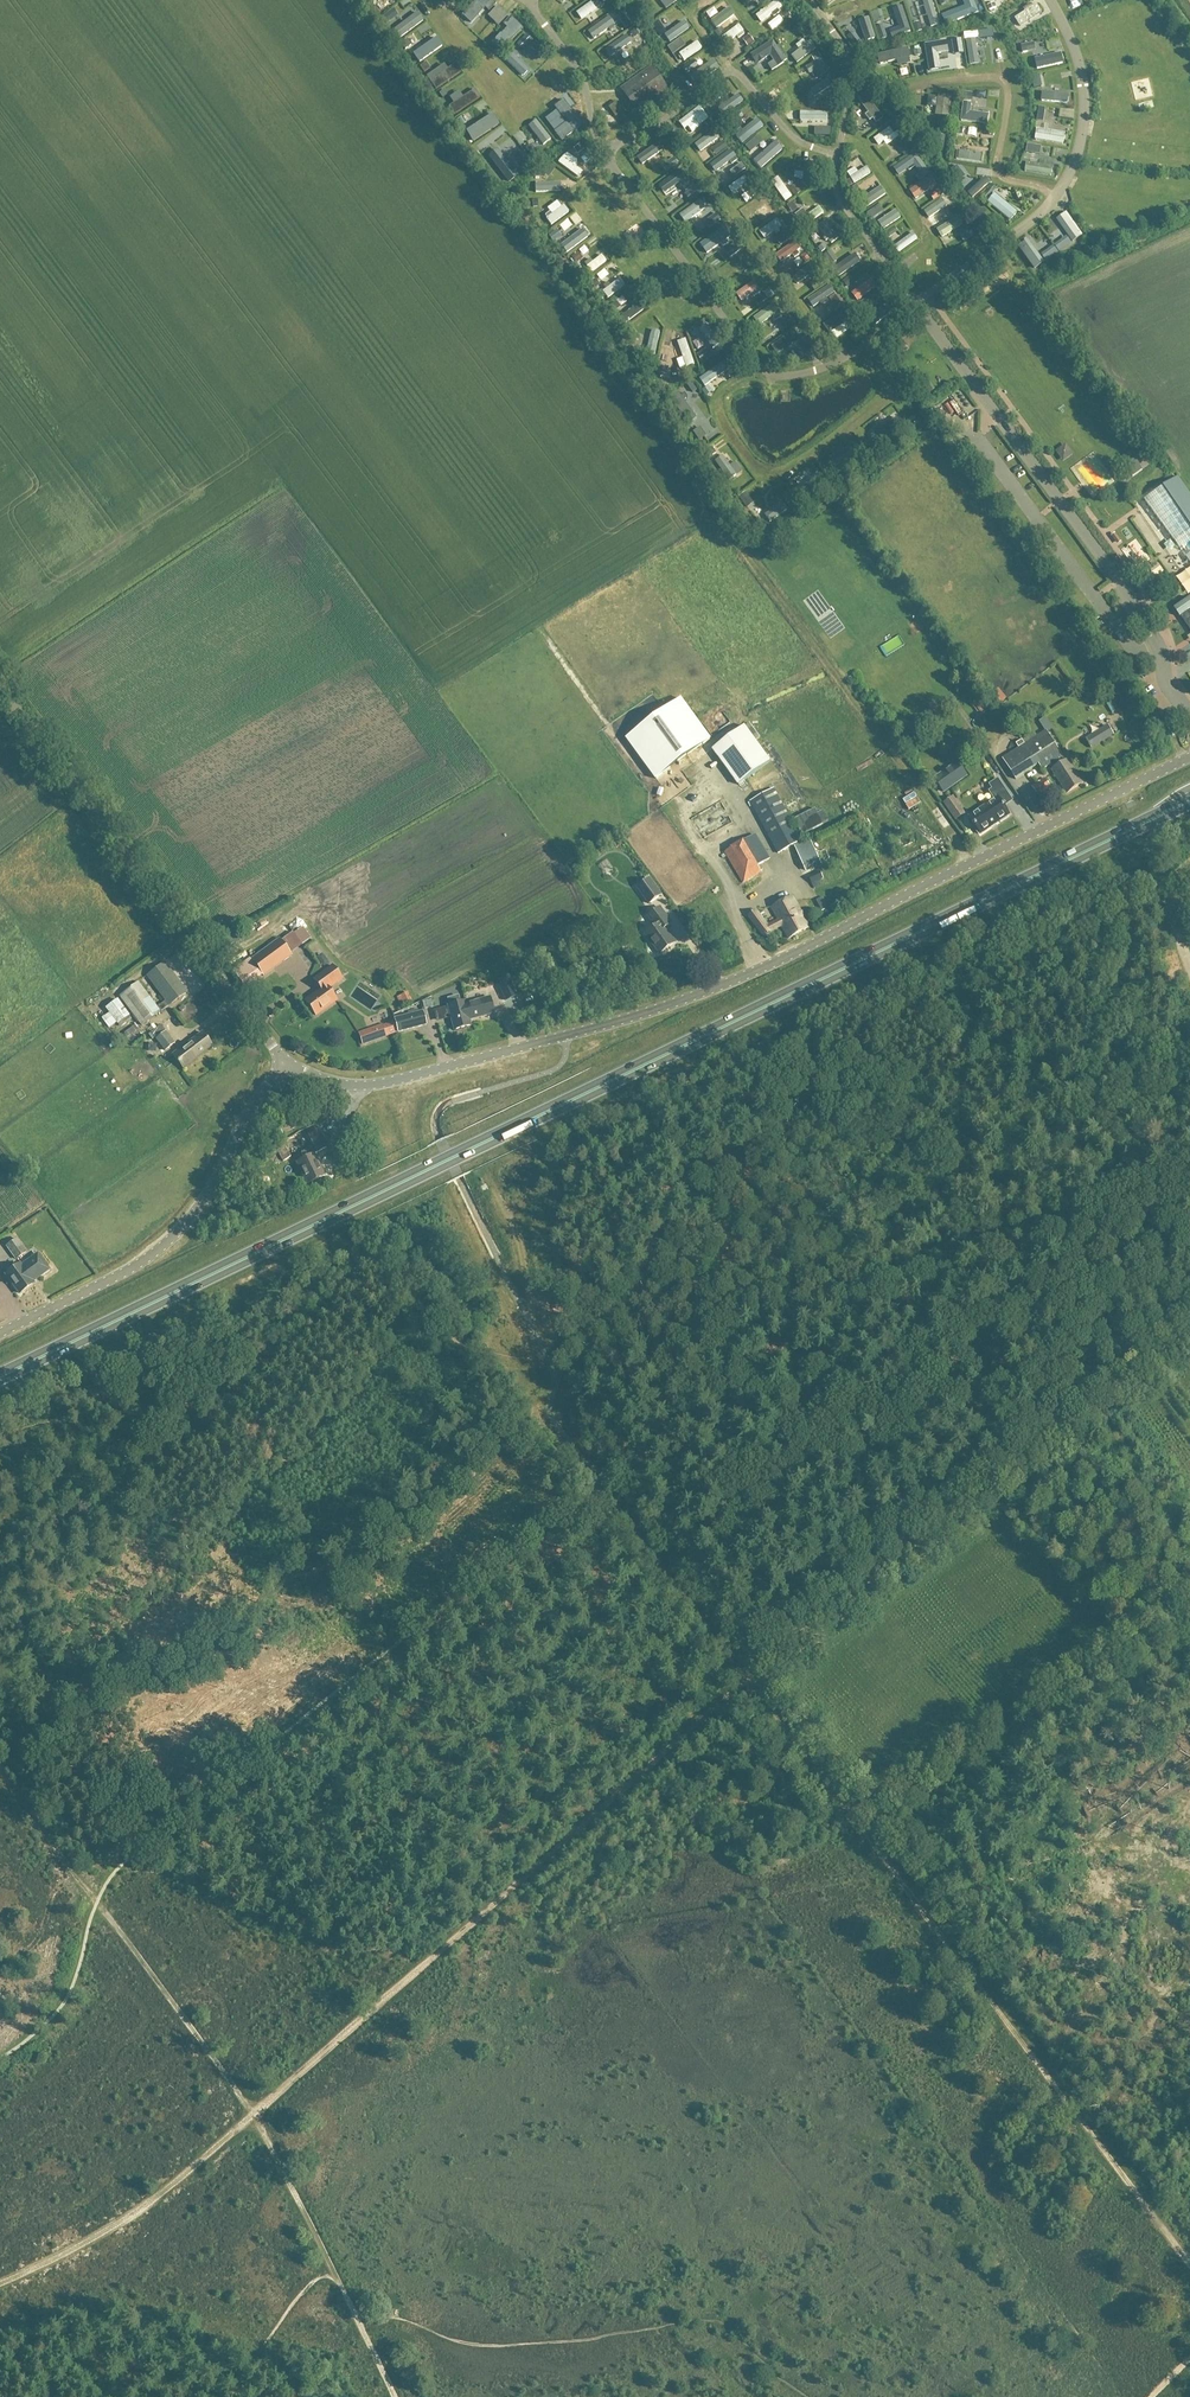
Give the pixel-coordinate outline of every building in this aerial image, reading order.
[(583,17),(588,14),(593,21),(602,16),(592,0),(588,0),(577,6),(583,17)] [(776,7),(772,0),(770,0),(756,9),(760,17),(776,7)] [(827,8),(837,0),(820,0),(827,8)] [(975,1),(941,14),(946,25),(980,12),(975,1)] [(1020,27),(1041,13),(1036,5),(1015,19),(1020,27)] [(717,25),(736,15),(733,9),(713,19),(717,25)] [(610,13),(589,25),(595,36),(616,23),(610,13)] [(671,35),(689,28),(685,18),(667,26),(671,35)] [(723,30),(729,40),(739,35),(737,31),(743,27),(739,20),(723,30)] [(685,58),(702,46),(697,37),(679,49),(685,58)] [(531,39),(521,45),(529,59),(539,53),(531,39)] [(787,62),(773,40),(750,55),(756,64),(771,55),(778,67),(787,62)] [(808,40),(792,53),(797,60),(814,47),(808,40)] [(1037,51),(1046,50),(1046,40),(1036,41),(1037,51)] [(612,41),(604,44),(608,54),(616,50),(612,41)] [(499,59),(507,71),(519,62),(511,51),(499,59)] [(1064,65),(1063,56),(1038,58),(1038,66),(1064,65)] [(829,72),(821,59),(806,68),(810,75),(814,72),(818,79),(829,72)] [(481,89),(491,85),(484,67),(474,71),(481,89)] [(622,92),(635,109),(665,87),(653,70),(622,92)] [(809,87),(816,96),(828,87),(821,78),(809,87)] [(1137,95),(1147,93),(1143,79),(1133,82),(1137,95)] [(465,83),(450,92),(459,105),(473,95),(465,83)] [(730,108),(744,100),(739,92),(725,99),(730,108)] [(1119,93),(1101,94),(1102,105),(1120,104),(1119,93)] [(939,94),(936,115),(949,117),(953,96),(939,94)] [(582,125),(563,101),(554,107),(566,123),(554,132),(561,141),(582,125)] [(700,122),(709,113),(697,101),(678,119),(685,127),(696,117),(700,122)] [(973,105),(963,103),(961,121),(988,125),(990,115),(972,112),(973,105)] [(608,108),(615,117),(621,113),(615,104),(608,108)] [(827,106),(801,105),(801,119),(827,120),(827,106)] [(759,118),(742,128),(746,135),(763,125),(759,118)] [(896,146),(903,140),(889,124),(874,137),(881,145),(889,138),(896,146)] [(702,147),(716,137),(708,128),(695,138),(702,147)] [(1064,141),(1064,132),(1037,132),(1037,141),(1064,141)] [(487,147),(492,144),(486,134),(481,137),(487,147)] [(657,138),(637,154),(644,162),(663,146),(657,138)] [(900,144),(904,151),(910,147),(906,140),(900,144)] [(1037,141),(1037,150),(1045,150),(1045,141),(1037,141)] [(575,172),(580,166),(573,160),(577,155),(566,146),(558,156),(575,172)] [(983,160),(983,148),(958,147),(958,159),(983,160)] [(497,151),(489,158),(509,183),(520,174),(513,165),(510,167),(497,151)] [(923,163),(921,159),(915,162),(912,155),(895,163),(901,174),(923,163)] [(1025,169),(1052,174),(1054,166),(1027,160),(1025,169)] [(855,181),(872,173),(866,161),(849,169),(855,181)] [(682,170),(659,186),(664,194),(679,183),(685,192),(694,186),(682,170)] [(772,176),(782,192),(789,188),(778,172),(772,176)] [(931,172),(910,187),(918,198),(939,182),(931,172)] [(728,181),(732,188),(747,181),(743,173),(728,181)] [(536,188),(560,187),(559,180),(535,181),(536,188)] [(862,198),(868,206),(887,193),(881,185),(862,198)] [(992,187),(985,194),(1008,215),(1016,207),(992,187)] [(931,216),(953,202),(946,191),(924,204),(931,216)] [(761,193),(744,204),(750,213),(767,202),(761,193)] [(557,194),(546,202),(550,208),(545,212),(551,221),(568,210),(557,194)] [(686,220),(707,206),(702,198),(681,212),(686,220)] [(819,202),(809,212),(815,218),(825,209),(819,202)] [(881,219),(886,226),(902,215),(896,207),(881,219)] [(1038,269),(1087,236),(1067,207),(1054,215),(1065,232),(1040,249),(1030,234),(1019,241),(1038,269)] [(562,216),(565,223),(572,220),(569,213),(562,216)] [(759,223),(766,237),(784,228),(778,214),(759,223)] [(944,237),(964,228),(958,215),(938,224),(944,237)] [(821,223),(829,238),(837,234),(829,219),(821,223)] [(565,234),(570,244),(588,235),(583,225),(565,234)] [(726,240),(722,234),(728,231),(726,226),(702,239),(708,250),(726,240)] [(913,230),(895,244),(900,251),(919,237),(913,230)] [(773,248),(782,260),(794,251),(792,249),(798,245),(791,235),(773,248)] [(861,237),(853,242),(858,251),(866,246),(861,237)] [(591,269),(607,258),(601,249),(585,260),(591,269)] [(843,273),(862,259),(855,250),(836,265),(843,273)] [(807,277),(805,273),(810,270),(805,263),(792,272),(799,283),(807,277)] [(602,277),(608,272),(604,266),(597,270),(602,277)] [(608,295),(626,283),(619,273),(602,286),(608,295)] [(753,276),(737,288),(744,298),(760,286),(753,276)] [(826,302),(835,297),(829,285),(811,294),(816,303),(825,299),(826,302)] [(627,298),(615,307),(619,312),(631,303),(627,298)] [(878,311),(870,300),(861,307),(876,325),(896,309),(890,302),(878,311)] [(778,309),(760,316),(761,321),(780,314),(778,309)] [(835,334),(851,326),(847,318),(831,326),(835,334)] [(652,328),(649,349),(657,350),(661,329),(652,328)] [(686,334),(677,337),(684,359),(693,356),(686,334)] [(711,380),(726,371),(721,364),(706,373),(711,380)] [(682,406),(698,428),(706,423),(690,401),(682,406)] [(1092,487),(1098,495),(1111,484),(1105,476),(1092,487)] [(1144,501),(1189,564),(1189,495),(1178,477),(1144,501)] [(778,515),(789,509),(784,499),(773,505),(778,515)] [(1173,606),(1175,610),(1174,610),(1174,611),(1175,610),(1180,616),(1179,617),(1179,618),(1180,617),(1189,632),(1189,599),(1187,601),(1185,598),(1173,606)] [(974,703),(982,716),(990,711),(981,698),(974,703)] [(627,740),(655,779),(663,774),(662,773),(702,744),(703,745),(710,739),(682,700),(674,705),(675,706),(635,735),(634,735),(627,740)] [(1108,725),(1100,730),(1107,739),(1114,734),(1108,725)] [(712,750),(738,785),(770,762),(744,727),(712,750)] [(1043,770),(1063,757),(1048,733),(1039,738),(1039,737),(1003,759),(1015,779),(1040,764),(1043,770)] [(951,767),(934,779),(944,793),(967,777),(959,765),(962,763),(954,751),(945,757),(951,767)] [(1067,794),(1083,784),(1068,760),(1052,770),(1067,794)] [(995,801),(969,818),(975,827),(974,828),(979,835),(980,834),(981,835),(1000,822),(1001,824),(1008,819),(1007,817),(1010,815),(1005,807),(1006,806),(999,795),(1005,791),(998,780),(990,786),(993,790),(989,792),(995,801)] [(1044,780),(1032,787),(1039,797),(1050,790),(1044,780)] [(778,854),(802,842),(774,790),(750,802),(778,854)] [(944,804),(956,820),(965,814),(954,797),(944,804)] [(818,815),(815,810),(795,821),(803,836),(828,823),(823,813),(818,815)] [(1003,834),(1018,823),(1015,819),(1000,830),(1003,834)] [(988,844),(1001,835),(998,831),(985,839),(988,844)] [(726,852),(742,883),(761,873),(758,867),(770,860),(757,835),(726,852)] [(794,847),(806,873),(821,866),(810,840),(794,847)] [(637,888),(649,904),(661,895),(649,879),(637,888)] [(788,940),(809,928),(793,897),(772,908),(778,921),(768,927),(756,911),(749,917),(764,938),(772,932),(781,927),(788,940)] [(822,911),(829,908),(823,898),(816,901),(822,911)] [(654,944),(661,954),(675,943),(665,929),(672,924),(660,908),(648,917),(656,928),(645,935),(652,946),(654,944)] [(931,928),(922,932),(926,938),(934,934),(931,928)] [(251,960),(263,976),(291,956),(279,939),(251,960)] [(303,952),(313,966),(319,963),(308,948),(303,952)] [(169,1006),(187,992),(165,963),(147,976),(169,1006)] [(314,980),(321,990),(305,1001),(316,1016),(337,1001),(328,989),(342,979),(332,966),(314,980)] [(505,1000),(516,995),(514,990),(509,980),(498,985),(503,995),(505,1000)] [(166,1002),(158,1008),(139,982),(119,997),(142,1027),(160,1013),(169,1006),(166,1002)] [(117,996),(106,1005),(119,1021),(130,1012),(117,996)] [(466,1004),(470,1021),(494,1014),(490,998),(466,1004)] [(470,1021),(466,1004),(465,1002),(448,1006),(454,1031),(471,1026),(470,1021)] [(423,1014),(395,1022),(398,1033),(426,1025),(423,1014)] [(104,1016),(96,1020),(104,1032),(111,1027),(104,1016)] [(382,1025),(359,1033),(363,1045),(386,1037),(382,1025)] [(165,1051),(175,1043),(166,1032),(156,1039),(165,1051)] [(196,1058),(212,1046),(202,1033),(186,1046),(186,1045),(172,1055),(183,1069),(197,1059),(196,1058)] [(91,1042),(102,1057),(112,1050),(101,1035),(91,1042)] [(282,1135),(296,1128),(290,1116),(276,1123),(282,1135)] [(317,1153),(329,1148),(320,1130),(309,1135),(317,1153)] [(283,1161),(290,1157),(284,1147),(277,1151),(283,1161)] [(321,1160),(333,1154),(331,1149),(318,1155),(321,1160)] [(307,1185),(325,1176),(314,1155),(297,1163),(307,1185)] [(426,1162),(428,1168),(437,1164),(434,1158),(426,1162)] [(16,1239),(6,1246),(16,1260),(26,1253),(16,1239)] [(32,1282),(48,1270),(37,1255),(21,1267),(20,1265),(6,1275),(19,1294),(34,1284),(32,1282)] [(1018,1741),(1028,1736),(1022,1726),(1012,1733),(1018,1741)]
